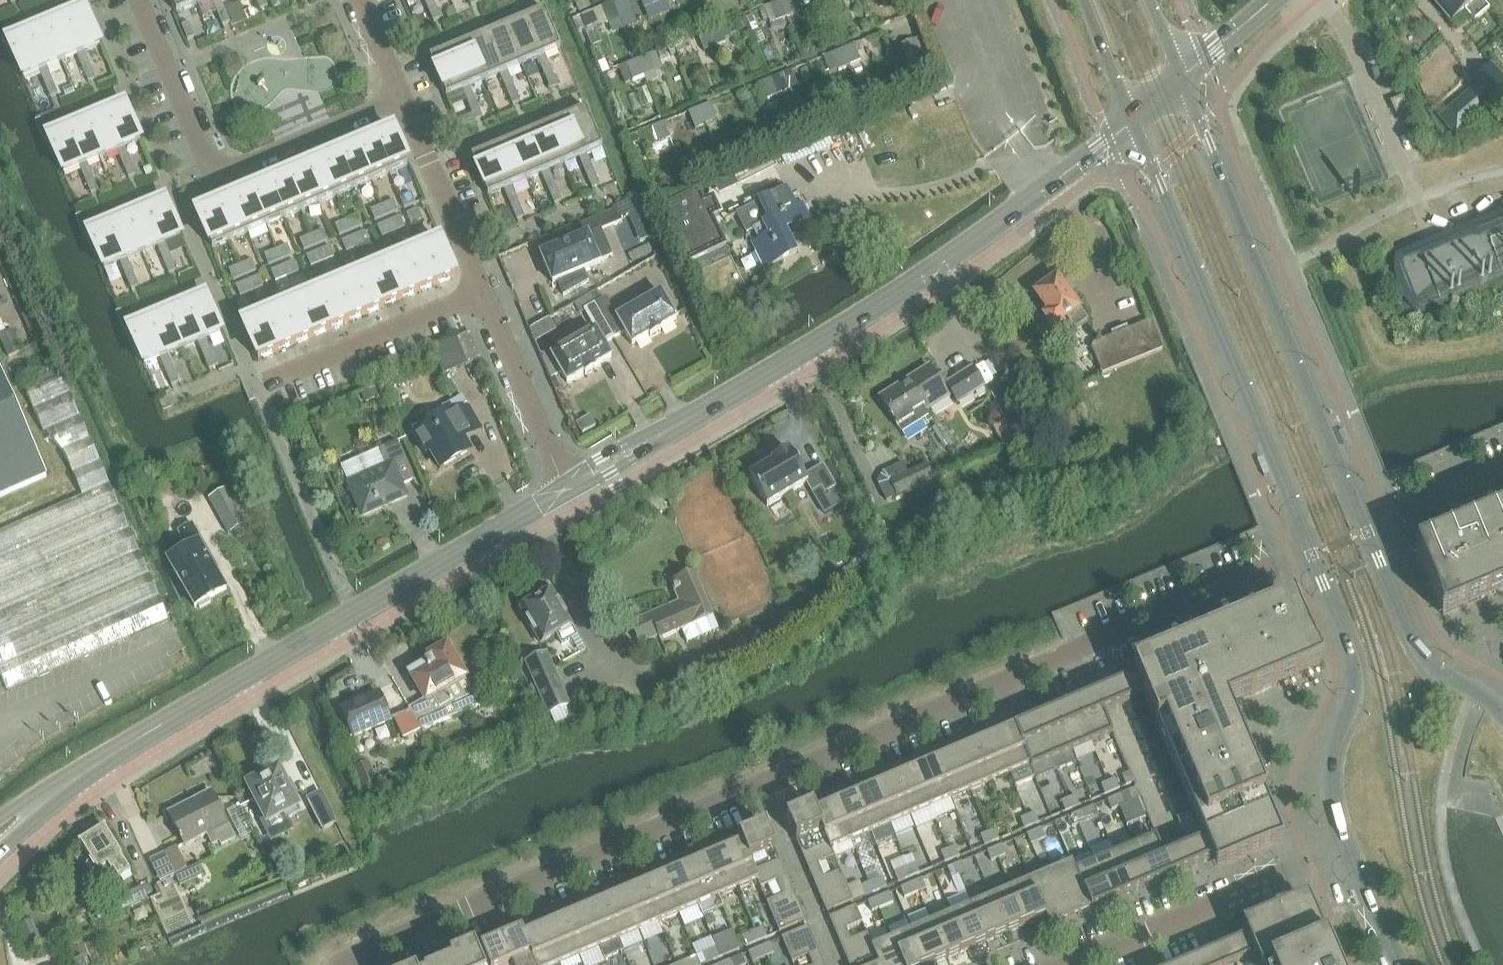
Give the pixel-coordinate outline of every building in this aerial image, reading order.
[(194,0),(171,0),(176,13),(196,5),(194,0)] [(217,12),(224,9),(221,0),(211,0),(217,12)] [(265,0),(256,0),(260,10),(268,7),(265,0)] [(574,3),(579,13),(590,8),(586,0),(580,0),(574,3)] [(641,18),(660,10),(655,0),(633,0),(641,18)] [(1476,0),(1431,0),(1452,24),(1461,16),(1473,29),(1488,16),(1476,0)] [(441,19),(434,3),(427,7),(433,22),(441,19)] [(247,21),(240,5),(234,8),(241,24),(247,21)] [(100,45),(84,6),(80,8),(72,11),(73,14),(66,16),(65,14),(64,15),(80,54),(84,52),(100,45)] [(780,6),(761,14),(769,34),(788,26),(780,6)] [(230,23),(224,9),(217,12),(222,26),(230,23)] [(458,17),(454,9),(450,11),(448,16),(450,21),(458,17)] [(255,18),(252,11),(244,14),(247,21),(255,18)] [(561,49),(548,19),(545,11),(530,17),(529,17),(525,19),(541,57),(545,56),(561,49)] [(80,54),(64,15),(62,16),(62,15),(53,19),(54,21),(47,24),(46,22),(45,23),(62,62),(77,55),(83,69),(90,66),(84,52),(80,54)] [(541,57),(525,19),(506,27),(522,65),(537,59),(544,74),(551,71),(545,56),(541,57)] [(62,62),(45,23),(43,24),(43,23),(34,27),(36,29),(29,32),(28,30),(26,31),(43,70),(47,68),(62,62)] [(195,37),(189,23),(182,26),(188,41),(195,37)] [(522,65),(506,27),(487,34),(503,73),(507,72),(522,65)] [(719,28),(697,36),(704,53),(726,44),(719,28)] [(43,70),(26,31),(24,32),(24,31),(16,35),(17,37),(9,41),(9,42),(9,43),(23,78),(39,71),(45,85),(53,82),(47,68),(43,70)] [(503,73),(487,34),(468,42),(485,81),(500,75),(506,90),(514,87),(507,72),(503,73)] [(485,81),(468,42),(449,50),(466,89),(470,87),(485,81)] [(864,42),(823,59),(830,76),(871,58),(864,42)] [(466,89),(449,50),(430,58),(446,97),(462,91),(468,106),(476,102),(470,87),(466,89)] [(604,60),(597,64),(603,77),(610,74),(604,60)] [(636,64),(618,72),(626,92),(645,84),(636,64)] [(1472,81),(1477,86),(1493,106),(1498,111),(1502,107),(1502,80),(1491,65),(1472,81)] [(96,79),(90,66),(83,69),(88,82),(96,79)] [(558,86),(551,71),(544,74),(550,90),(558,86)] [(58,95),(53,82),(45,85),(51,98),(58,95)] [(520,102),(514,87),(506,90),(513,105),(520,102)] [(1402,99),(1392,104),(1396,113),(1406,109),(1402,99)] [(140,141),(124,102),(121,104),(121,103),(112,107),(113,110),(107,112),(106,110),(105,111),(121,149),(125,148),(140,141)] [(483,118),(476,102),(468,106),(475,121),(476,121),(483,118)] [(602,148),(590,118),(587,110),(571,117),(571,116),(566,118),(583,157),(587,155),(602,148)] [(121,149),(105,111),(102,112),(102,111),(94,115),(95,117),(88,120),(87,118),(86,119),(102,157),(117,151),(123,165),(131,162),(125,148),(121,149)] [(705,111),(686,119),(694,139),(713,130),(705,111)] [(475,121),(472,114),(456,121),(461,133),(478,126),(476,121),(475,121)] [(583,157),(566,118),(548,126),(564,165),(579,158),(585,173),(593,170),(587,155),(583,157)] [(102,157),(86,119),(83,120),(83,119),(75,123),(76,125),(69,128),(68,126),(67,126),(83,165),(87,164),(102,157)] [(663,124),(651,129),(658,145),(669,141),(663,124)] [(83,165),(67,126),(64,127),(56,131),(57,133),(49,136),(50,138),(49,139),(64,173),(79,167),(85,181),(93,178),(87,164),(83,165)] [(564,165),(548,126),(529,134),(545,173),(549,171),(564,165)] [(407,163),(398,142),(393,130),(374,138),(389,174),(408,166),(406,164),(407,163)] [(545,173),(529,134),(510,141),(526,180),(541,174),(548,189),(555,186),(549,171),(545,173)] [(635,135),(629,137),(631,145),(638,143),(635,135)] [(389,174),(374,138),(357,146),(372,182),(389,174)] [(526,180),(510,141),(491,149),(507,188),(511,187),(526,180)] [(372,182),(357,146),(339,153),(354,189),(372,182)] [(507,188),(491,149),(472,158),(488,197),(504,190),(510,205),(518,202),(511,187),(507,188)] [(354,189),(339,153),(321,161),(336,196),(354,189)] [(336,196),(321,161),(303,168),(319,204),(336,196)] [(136,175),(131,162),(123,165),(128,178),(136,175)] [(319,204),(303,168),(286,175),(301,211),(319,204)] [(600,186),(593,170),(585,173),(592,189),(600,186)] [(301,211),(286,175),(268,183),(283,219),(301,211)] [(99,191),(93,178),(85,181),(91,194),(99,191)] [(283,219),(268,183),(250,190),(265,226),(283,219)] [(562,201),(555,186),(548,189),(554,205),(562,201)] [(265,226),(250,190),(233,198),(248,234),(265,226)] [(416,204),(412,194),(400,199),(404,209),(416,204)] [(797,253),(785,230),(810,218),(803,205),(793,210),(786,197),(765,208),(761,203),(737,215),(747,235),(750,233),(755,243),(749,247),(762,271),(797,253)] [(181,237),(164,198),(161,200),(161,199),(153,203),(154,205),(147,208),(146,206),(145,206),(161,245),(165,244),(181,237)] [(248,234),(233,198),(215,205),(230,241),(248,234)] [(398,212),(394,201),(382,206),(386,217),(398,212)] [(524,217),(518,202),(510,205),(517,221),(524,217)] [(542,255),(540,255),(541,257),(552,282),(553,284),(555,284),(555,283),(557,282),(563,297),(589,282),(586,275),(588,274),(586,270),(598,265),(600,264),(600,262),(599,262),(613,257),(602,230),(622,221),(621,220),(636,213),(632,203),(595,219),(573,228),(578,240),(570,243),(542,255)] [(230,241),(215,205),(196,213),(210,246),(211,246),(212,249),(230,241)] [(161,245),(145,206),(142,208),(142,207),(134,211),(135,213),(128,216),(127,214),(126,214),(143,253),(157,247),(163,261),(171,258),(165,244),(161,245)] [(386,217),(382,206),(370,211),(375,221),(386,217)] [(541,216),(537,206),(529,210),(534,219),(541,216)] [(423,220),(418,210),(406,215),(411,225),(423,220)] [(1502,280),(1502,213),(1397,257),(1395,261),(1395,266),(1395,271),(1396,275),(1397,280),(1398,284),(1399,289),(1401,293),(1404,298),(1406,302),(1410,305),(1413,309),(1416,312),(1420,313),(1502,280)] [(143,253),(126,214),(123,215),(115,219),(116,221),(109,224),(108,222),(107,222),(124,261),(127,259),(143,253)] [(363,227),(358,216),(347,221),(351,231),(363,227)] [(405,228),(400,217),(389,222),(393,233),(405,228)] [(507,217),(498,221),(503,232),(512,228),(507,217)] [(351,231),(347,221),(335,226),(340,236),(351,231)] [(124,261),(107,222),(105,223),(104,223),(96,226),(97,229),(89,232),(90,234),(89,234),(104,269),(120,263),(126,277),(133,273),(127,259),(124,261)] [(393,233),(389,222),(377,227),(382,238),(393,233)] [(327,241),(323,231),(311,236),(316,246),(327,241)] [(370,243),(365,232),(353,237),(358,248),(370,243)] [(316,246),(311,236),(300,241),(304,251),(316,246)] [(358,248),(353,237),(342,242),(346,253),(358,248)] [(455,278),(440,241),(421,249),(436,286),(455,278)] [(292,256),(287,246),(276,251),(280,261),(292,256)] [(334,258),(330,247),(318,252),(323,263),(334,258)] [(436,286),(421,249),(403,256),(419,293),(436,286)] [(280,261),(276,251),(264,256),(269,266),(280,261)] [(323,263),(318,252),(306,257),(311,267),(323,263)] [(419,293),(403,256),(386,264),(401,301),(419,293)] [(177,271),(171,258),(163,261),(169,274),(177,271)] [(257,271),(252,261),(240,266),(245,276),(257,271)] [(299,273),(294,262),(283,267),(287,277),(299,273)] [(401,301),(386,264),(368,271),(383,308),(401,301)] [(245,276),(240,266),(229,270),(233,281),(245,276)] [(287,277),(283,267),(271,272),(276,282),(287,277)] [(383,308),(368,271),(350,279),(366,315),(383,308)] [(139,287),(133,273),(126,277),(131,290),(139,287)] [(1079,310),(1062,287),(1067,283),(1059,273),(1048,281),(1050,283),(1035,294),(1049,314),(1044,317),(1052,329),(1050,331),(1059,343),(1077,334),(1075,332),(1087,324),(1078,311),(1079,310)] [(263,287),(259,277),(247,282),(252,292),(263,287)] [(366,315),(350,279),(332,286),(348,323),(366,315)] [(252,292),(247,282),(236,287),(240,297),(252,292)] [(348,323),(332,286),(315,294),(330,330),(348,323)] [(597,291),(589,296),(614,338),(624,332),(632,346),(676,320),(661,294),(645,303),(643,300),(640,298),(636,298),(633,300),(631,303),(631,307),(633,310),(617,319),(605,298),(602,300),(597,291)] [(221,333),(205,294),(201,295),(193,299),(194,301),(187,304),(186,302),(185,302),(202,341),(205,340),(221,333)] [(330,330),(315,294),(297,301),(313,338),(330,330)] [(552,357),(540,355),(551,380),(561,374),(567,384),(611,358),(603,344),(614,338),(589,296),(574,304),(580,314),(584,312),(596,331),(580,341),(578,337),(575,336),(571,336),(568,337),(567,340),(566,341),(566,344),(568,348),(552,357)] [(313,338),(297,301),(279,308),(295,345),(313,338)] [(202,341),(185,302),(183,303),(182,303),(174,306),(175,309),(168,312),(167,310),(183,349),(198,343),(203,357),(211,353),(205,340),(202,341)] [(295,345),(279,308),(262,316),(277,353),(295,345)] [(183,349),(167,310),(164,311),(155,314),(156,317),(150,320),(149,318),(148,318),(164,357),(168,355),(183,349)] [(277,353),(262,316),(243,324),(258,360),(277,353)] [(164,357),(148,318),(145,319),(137,322),(138,325),(130,328),(130,330),(144,365),(160,359),(166,373),(174,369),(168,355),(164,357)] [(1162,350),(1152,324),(1148,323),(1093,345),(1091,348),(1102,375),(1162,350)] [(23,351),(14,330),(0,336),(0,340),(8,358),(23,351)] [(480,359),(470,335),(457,340),(468,365),(480,359)] [(217,367),(211,353),(203,357),(209,370),(217,367)] [(958,404),(984,387),(973,369),(948,384),(942,375),(936,379),(929,367),(907,382),(923,408),(926,412),(953,395),(958,404)] [(179,383),(174,369),(166,373),(171,386),(179,383)] [(0,532),(0,674),(8,692),(169,621),(160,599),(97,456),(85,429),(59,372),(23,387),(43,433),(63,452),(83,496),(0,532)] [(47,477),(0,372),(0,498),(47,477)] [(395,389),(392,383),(387,381),(382,384),(380,389),(383,394),(388,396),(393,394),(395,389)] [(923,408),(907,382),(880,398),(898,428),(905,438),(932,421),(926,412),(923,408)] [(1028,431),(1007,387),(992,394),(1013,438),(1028,431)] [(380,399),(376,390),(363,395),(366,404),(380,399)] [(462,439),(475,431),(481,428),(468,406),(471,404),(470,402),(467,404),(462,396),(445,406),(450,414),(437,422),(433,414),(409,427),(414,435),(426,428),(437,446),(430,451),(441,470),(470,453),(462,439)] [(587,420),(575,427),(581,439),(594,433),(587,420)] [(415,481),(398,442),(379,450),(386,467),(348,485),(362,518),(407,498),(402,486),(415,481)] [(836,488),(823,466),(804,477),(789,451),(772,461),(773,463),(749,477),(767,507),(806,484),(812,494),(821,488),(825,495),(836,488)] [(933,480),(926,465),(908,474),(903,463),(885,472),(897,497),(933,480)] [(247,524),(227,489),(209,499),(229,534),(247,524)] [(1415,551),(1443,616),(1502,591),(1502,514),(1415,551)] [(217,569),(192,525),(179,532),(198,565),(177,577),(195,608),(198,606),(200,610),(211,603),(209,600),(226,590),(215,571),(217,569)] [(719,630),(697,581),(694,573),(670,584),(674,593),(679,591),(683,601),(630,624),(640,645),(659,637),(660,640),(682,630),(687,644),(719,630)] [(577,637),(552,593),(549,595),(548,592),(538,598),(539,600),(534,603),(533,601),(523,606),(524,609),(521,610),(541,644),(556,635),(562,645),(577,637)] [(1224,707),(1275,686),(1320,667),(1293,603),(1133,670),(1136,678),(1144,697),(1205,841),(1213,860),(1217,871),(1282,843),(1224,707)] [(765,638),(759,623),(746,629),(752,643),(765,638)] [(474,695),(446,648),(421,663),(420,660),(410,666),(411,669),(408,671),(426,701),(410,710),(422,731),(479,707),(474,695)] [(569,706),(546,655),(526,663),(548,715),(569,706)] [(1105,713),(1144,697),(1136,678),(1095,695),(1112,734),(1114,734),(1105,713)] [(390,721),(379,694),(341,710),(353,737),(390,721)] [(1112,734),(1095,695),(1075,704),(1092,743),(1112,734)] [(1092,743),(1075,704),(1055,712),(1072,751),(1092,743)] [(1072,751),(1055,712),(1035,720),(1052,760),(1072,751)] [(1052,760),(1035,720),(1014,729),(1030,766),(1031,769),(1052,760)] [(1030,766),(1014,729),(994,738),(1010,775),(1030,766)] [(1010,775),(994,738),(974,746),(990,783),(1010,775)] [(990,783),(974,746),(954,755),(970,792),(990,783)] [(970,792),(954,755),(935,763),(950,800),(970,792)] [(950,800),(935,763),(915,772),(930,808),(950,800)] [(369,765),(355,770),(364,790),(377,785),(369,765)] [(251,784),(248,786),(264,817),(259,819),(271,843),(295,831),(289,818),(300,813),(292,798),(294,797),(285,780),(283,781),(278,771),(262,779),(261,776),(250,782),(251,784)] [(930,808),(915,772),(895,780),(910,817),(930,808)] [(1134,783),(1129,774),(1122,776),(1126,787),(1134,783)] [(1120,789),(1115,779),(1109,782),(1113,792),(1120,789)] [(910,817),(895,780),(875,789),(890,825),(910,817)] [(1113,792),(1109,782),(1101,785),(1105,795),(1113,792)] [(890,825),(875,789),(855,797),(871,834),(890,825)] [(1140,799),(1136,789),(1128,792),(1133,802),(1140,799)] [(235,839),(211,792),(168,814),(180,837),(179,838),(181,841),(182,840),(185,846),(207,835),(213,846),(219,842),(221,846),(235,839)] [(336,823),(322,795),(308,802),(323,830),(336,823)] [(1126,805),(1122,795),(1115,798),(1119,808),(1126,805)] [(1080,806),(1076,796),(1069,799),(1073,809),(1080,806)] [(871,834),(855,797),(835,805),(851,842),(871,834)] [(1119,808),(1115,798),(1107,801),(1112,811),(1119,808)] [(1073,809),(1069,799),(1061,802),(1065,812),(1073,809)] [(851,842),(835,805),(816,813),(813,807),(813,808),(828,843),(831,851),(832,850),(851,842)] [(828,843),(813,808),(787,819),(802,854),(828,843)] [(1197,828),(1189,810),(1175,816),(1182,834),(1197,828)] [(1086,822),(1082,812),(1075,815),(1079,824),(1086,822)] [(1039,823),(1035,813),(1027,816),(1032,826),(1039,823)] [(1079,824),(1075,815),(1068,818),(1072,828),(1079,824)] [(1032,826),(1027,816),(1020,819),(1024,829),(1032,826)] [(781,862),(766,827),(739,839),(742,845),(754,874),(781,862)] [(122,859),(123,858),(105,828),(79,844),(90,861),(87,867),(93,876),(99,876),(107,888),(131,873),(122,859)] [(1202,840),(1197,828),(1182,834),(1187,846),(1202,840)] [(1045,839),(1041,829),(1034,832),(1038,842),(1045,839)] [(999,840),(995,830),(988,833),(992,843),(999,840)] [(1038,842),(1034,832),(1027,835),(1031,845),(1038,842)] [(992,843),(988,833),(980,836),(985,846),(992,843)] [(1174,876),(1166,858),(1157,837),(1136,846),(1152,885),(1174,876)] [(1213,860),(1205,841),(1166,858),(1174,876),(1213,860)] [(853,902),(841,872),(825,879),(819,864),(835,857),(832,850),(831,851),(828,843),(802,854),(827,913),(853,902)] [(758,882),(754,874),(742,845),(723,853),(738,890),(758,882)] [(1006,856),(1001,846),(994,849),(998,859),(1006,856)] [(1152,885),(1136,846),(1116,854),(1132,894),(1152,885)] [(959,857),(955,847),(948,850),(952,860),(959,857)] [(187,870),(177,848),(165,853),(175,875),(187,870)] [(998,859),(994,849),(987,852),(991,862),(998,859)] [(952,860),(948,850),(941,853),(945,863),(952,860)] [(738,890),(723,853),(703,861),(719,898),(738,890)] [(1132,894),(1116,854),(1096,863),(1112,902),(1132,894)] [(719,898),(703,861),(683,870),(699,907),(719,898)] [(806,922),(793,892),(781,862),(754,874),(758,882),(760,889),(777,882),(783,897),(767,903),(779,933),(806,922)] [(966,872),(962,862),(954,866),(959,875),(966,872)] [(1112,902),(1096,863),(1075,871),(1072,863),(1071,864),(1091,910),(1091,911),(1112,902)] [(919,874),(915,864),(908,867),(912,877),(919,874)] [(1091,910),(1071,864),(1051,872),(1071,919),(1091,910)] [(187,870),(175,875),(180,886),(184,885),(203,876),(198,865),(187,870)] [(959,875),(954,866),(947,869),(951,879),(959,875)] [(912,877),(908,867),(901,870),(905,880),(912,877)] [(699,907),(683,870),(663,878),(679,915),(699,907)] [(905,880),(901,870),(894,873),(898,883),(905,880)] [(1071,919),(1051,872),(1031,881),(1051,927),(1061,923),(1062,924),(1064,923),(1064,922),(1071,919)] [(679,915),(663,878),(643,887),(659,923),(679,915)] [(887,888),(883,878),(876,881),(880,891),(887,888)] [(926,889),(922,879),(915,882),(919,892),(926,889)] [(880,891),(876,881),(868,884),(873,894),(880,891)] [(1051,927),(1031,881),(1011,889),(1027,926),(1046,918),(1050,928),(1051,927)] [(919,892),(915,882),(907,886),(912,895),(919,892)] [(873,894),(868,884),(861,887),(865,897),(873,894)] [(912,895),(907,886),(900,888),(905,898),(912,895)] [(659,923),(643,887),(623,895),(639,932),(659,923)] [(1027,926),(1011,889),(991,897),(1007,934),(1027,926)] [(893,903),(889,893),(882,896),(886,906),(893,903)] [(639,932),(623,895),(603,903),(619,940),(639,932)] [(886,906),(882,896),(875,899),(879,909),(886,906)] [(1007,934),(991,897),(972,906),(987,943),(1007,934)] [(879,909),(875,899),(868,902),(872,912),(879,909)] [(1242,928),(1247,939),(1255,958),(1258,964),(1334,964),(1307,901),(1242,928)] [(619,940),(603,903),(584,912),(599,949),(619,940)] [(987,943),(972,906),(952,914),(967,951),(987,943)] [(872,948),(873,948),(867,934),(851,941),(846,930),(862,923),(856,907),(829,919),(840,945),(839,946),(840,948),(841,948),(849,964),(860,964),(876,958),(872,948)] [(599,949),(584,912),(564,920),(579,957),(599,949)] [(967,951),(952,914),(932,923),(947,959),(967,951)] [(564,920),(544,929),(559,964),(560,964),(579,957),(564,920)] [(31,922),(18,927),(26,945),(39,940),(31,922)] [(932,923),(912,931),(926,964),(934,964),(947,959),(932,923)] [(823,961),(824,960),(823,958),(821,958),(808,927),(782,939),(792,963),(808,956),(812,964),(824,964),(823,961)] [(767,938),(763,928),(756,931),(760,941),(767,938)] [(544,929),(525,937),(522,931),(521,931),(536,964),(559,964),(544,929)] [(521,931),(501,939),(512,964),(536,964),(521,931)] [(760,941),(756,931),(749,934),(753,944),(760,941)] [(912,931),(892,940),(903,964),(926,964),(912,931)] [(753,944),(749,934),(742,937),(746,947),(753,944)] [(501,939),(483,947),(483,946),(480,947),(488,964),(512,964),(501,939)] [(1208,956),(1211,964),(1239,964),(1255,958),(1247,939),(1227,948),(1208,956)] [(873,948),(872,948),(876,958),(879,964),(903,964),(892,940),(873,948)] [(774,954),(770,944),(763,947),(767,957),(774,954)] [(728,955),(723,945),(716,948),(720,958),(728,955)] [(767,957),(763,947),(755,950),(759,960),(767,957)] [(720,958),(716,948),(709,951),(713,961),(720,958)] [(475,950),(450,961),(452,964),(481,964),(475,950)] [(759,960),(755,950),(748,953),(752,963),(759,960)] [(713,961),(709,951),(702,954),(706,964),(713,961)] [(1208,956),(1186,964),(1211,964),(1208,956)]
